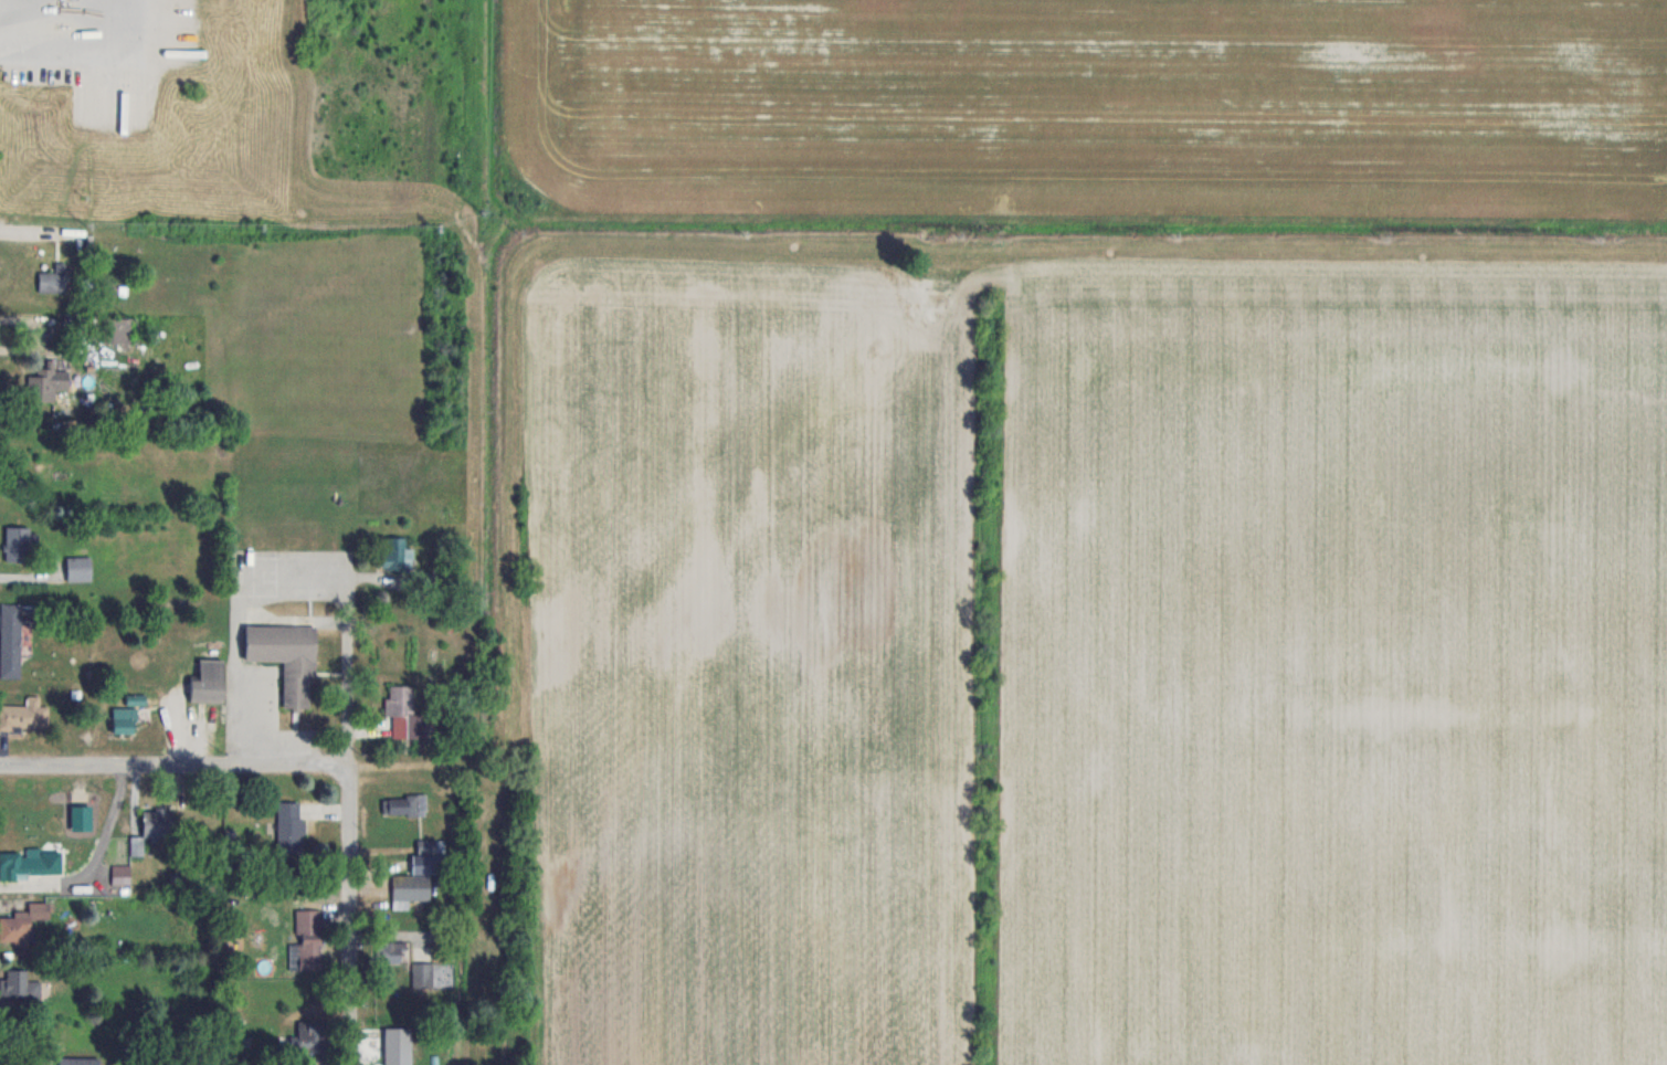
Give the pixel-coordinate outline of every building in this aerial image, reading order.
[(65,294),(66,263),(56,263),(56,273),(39,273),(38,293),(65,294)] [(6,526),(6,546),(31,546),(31,526),(6,526)] [(414,548),(406,548),(407,537),(385,537),(385,568),(413,569),(414,548)] [(91,557),(66,557),(66,581),(91,581),(91,557)] [(21,603),(0,603),(0,678),(21,678),(21,603)] [(315,627),(244,626),(244,662),(283,662),(283,709),(314,709),(315,627)] [(223,703),(223,660),(199,660),(199,677),(191,677),(191,703),(223,703)] [(410,686),(387,686),(387,717),(410,717),(410,686)] [(41,730),(41,703),(0,703),(0,730),(41,730)] [(112,733),(136,733),(136,708),(112,708),(112,733)] [(428,796),(388,796),(388,816),(428,816),(428,796)] [(278,849),(303,849),(303,803),(278,803),(278,849)] [(172,838),(172,810),(141,810),(141,838),(172,838)] [(62,874),(61,850),(0,851),(0,875),(62,874)] [(430,901),(430,875),(393,875),(393,905),(411,905),(411,901),(430,901)] [(297,910),(298,969),(323,968),(321,910),(297,910)] [(33,941),(33,916),(0,916),(0,941),(33,941)] [(377,964),(405,964),(405,942),(377,942),(377,964)] [(413,990),(432,990),(432,963),(413,963),(413,990)] [(7,970),(7,980),(0,980),(0,999),(40,999),(40,981),(27,981),(27,970),(7,970)] [(291,1036),(291,1049),(323,1049),(323,1022),(298,1022),(298,1036),(291,1036)] [(375,1058),(395,1058),(395,1026),(375,1026),(375,1058)]
